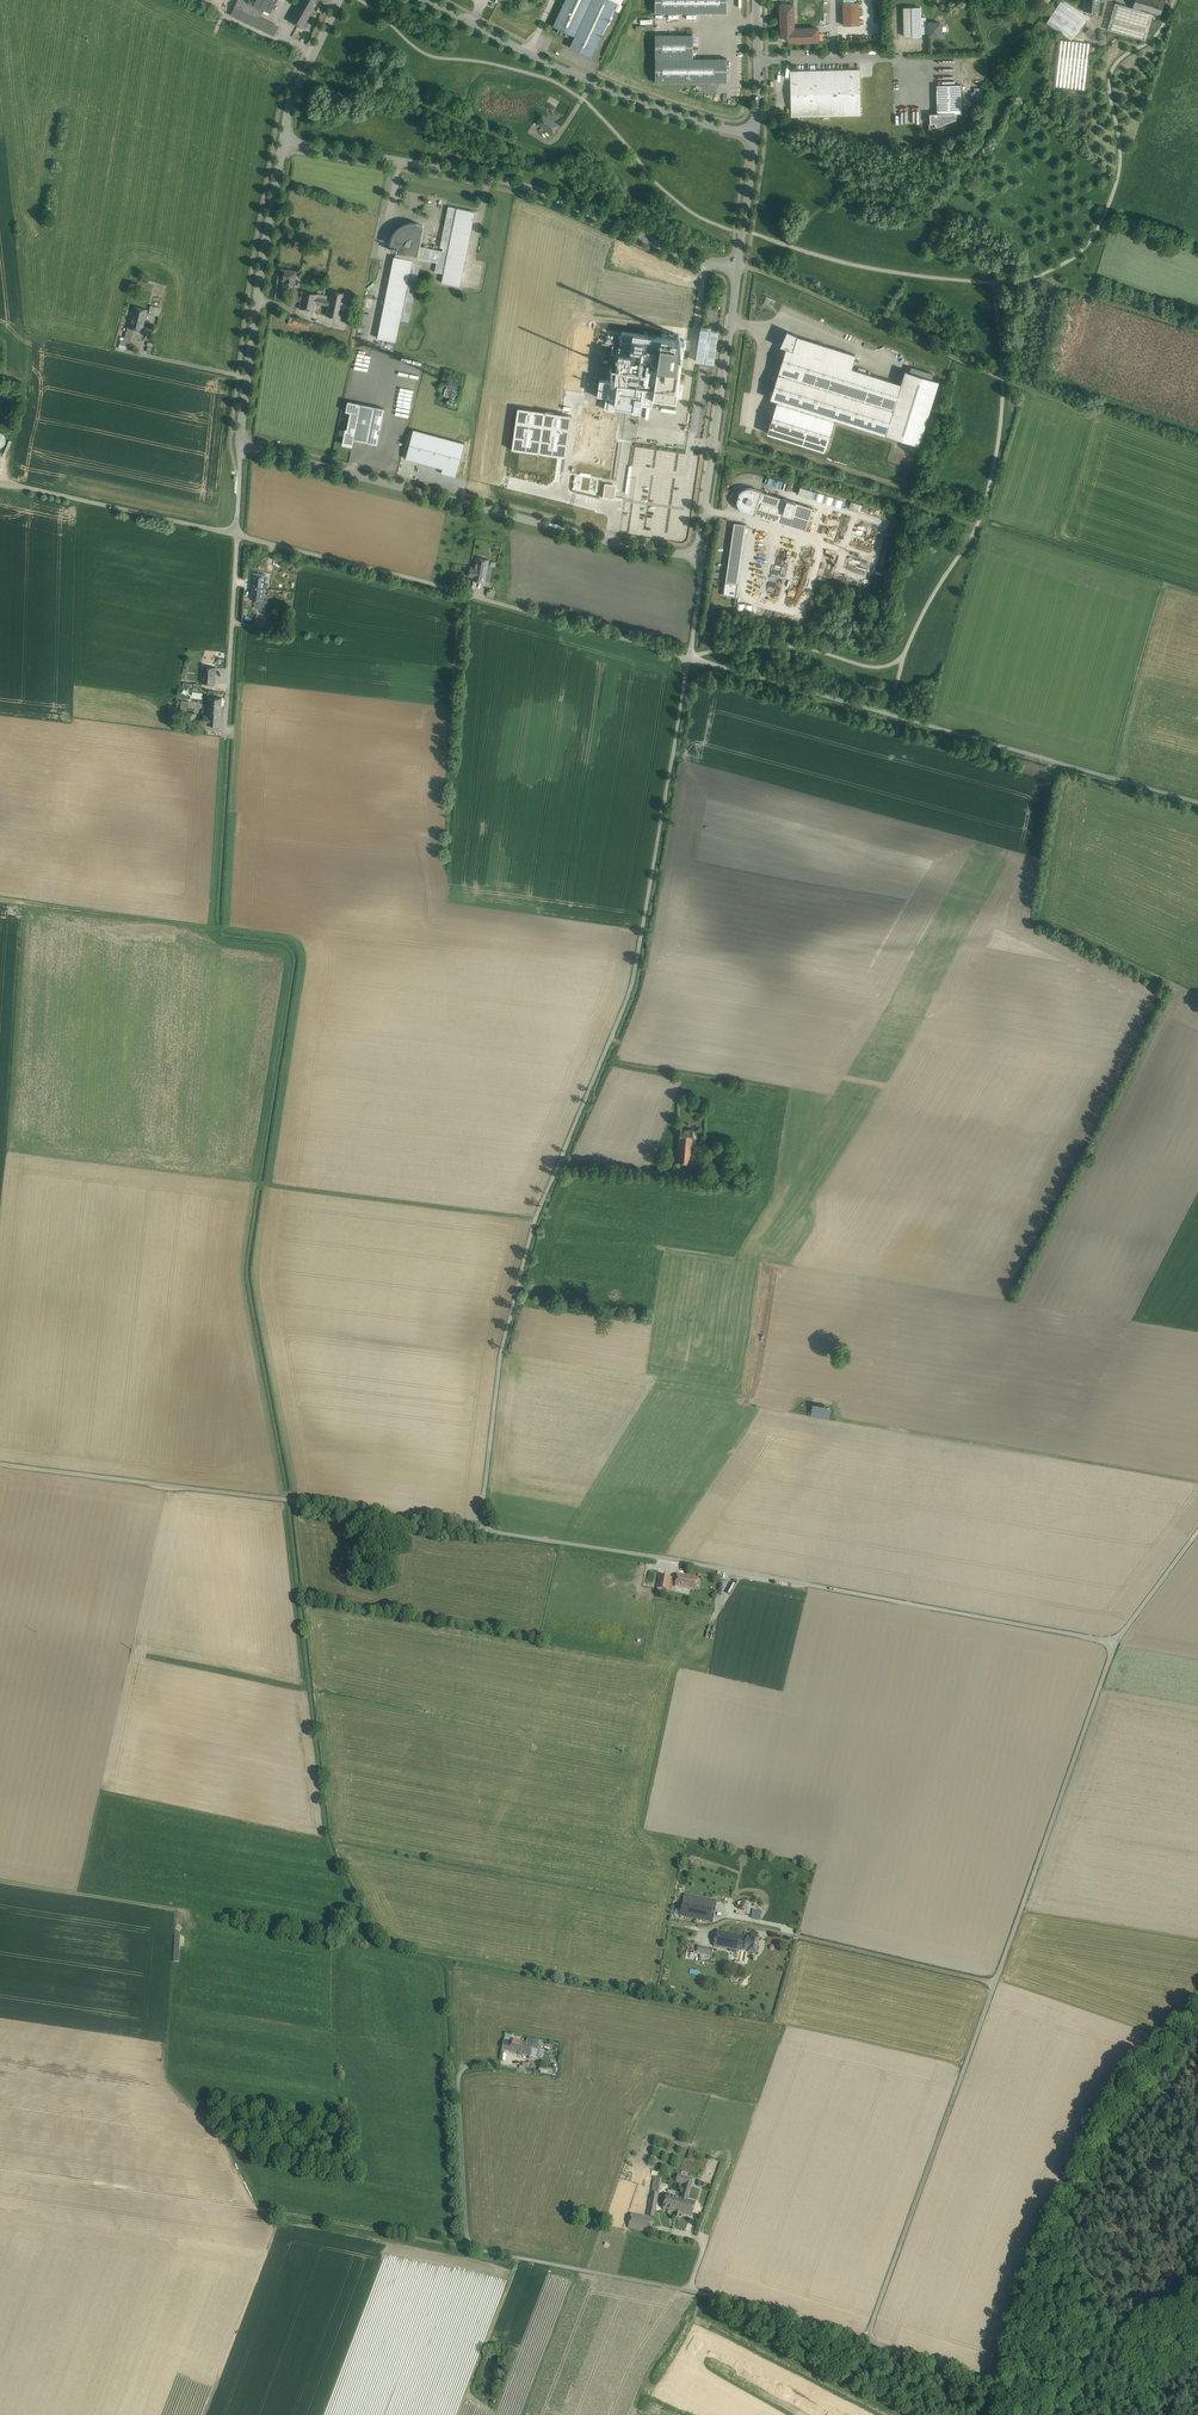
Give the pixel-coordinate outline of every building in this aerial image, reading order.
[(244,0),(237,0),(230,15),(255,26),(259,18),(263,9),(254,5),(244,0)] [(254,5),(263,9),(271,13),(277,0),(256,0),(254,5)] [(289,20),(303,28),(314,8),(317,3),(311,0),(301,0),(289,20)] [(553,26),(574,36),(591,0),(565,0),(553,26)] [(569,47),(574,49),(574,50),(579,52),(580,52),(591,57),(617,3),(611,0),(591,0),(574,36),(569,47)] [(655,13),(727,12),(727,0),(655,0),(655,13)] [(1046,21),(1070,38),(1086,15),(1064,0),(1061,0),(1046,21)] [(1083,10),(1098,12),(1100,0),(1084,0),(1083,10)] [(1165,0),(1134,0),(1132,8),(1152,13),(1161,16),(1165,0)] [(323,6),(317,2),(317,3),(314,8),(320,12),(323,6)] [(858,2),(843,3),(844,25),(859,25),(858,2)] [(1115,3),(1107,29),(1144,40),(1152,13),(1132,8),(1115,3)] [(818,28),(794,28),(793,4),(779,4),(780,26),(781,26),(781,34),(788,41),(796,41),(796,42),(818,42),(818,28)] [(903,8),(904,36),(921,36),(921,34),(921,25),(920,7),(903,8)] [(279,27),(259,18),(255,26),(274,36),(279,27)] [(929,25),(921,25),(921,34),(929,34),(929,36),(941,35),(941,23),(929,23),(929,25)] [(570,35),(557,29),(556,32),(569,38),(570,35)] [(693,34),(655,34),(655,82),(727,82),(727,58),(693,58),(693,34)] [(1089,43),(1059,40),(1054,86),(1084,89),(1089,43)] [(860,69),(790,71),(791,117),(860,115),(860,69)] [(961,85),(936,85),(937,113),(954,113),(956,113),(961,113),(961,85)] [(937,113),(929,113),(930,129),(956,119),(956,113),(954,113),(937,113)] [(558,125),(543,115),(538,123),(553,132),(558,125)] [(417,256),(396,252),(395,257),(412,260),(400,320),(408,321),(420,265),(417,264),(418,259),(437,262),(435,272),(443,273),(457,208),(448,206),(440,247),(443,248),(442,251),(427,248),(428,245),(425,245),(424,247),(419,246),(417,256)] [(443,273),(442,282),(460,286),(475,212),(457,208),(443,273)] [(417,256),(419,246),(423,225),(416,223),(408,223),(401,226),(395,232),(391,238),(390,241),(390,244),(397,246),(397,248),(393,247),(392,251),(396,252),(417,256)] [(395,257),(394,256),(377,338),(396,341),(400,320),(412,260),(395,257)] [(295,272),(284,270),(283,277),(285,277),(284,286),(293,288),(295,278),(296,272),(295,272)] [(319,285),(304,282),(302,292),(317,295),(318,294),(319,285)] [(350,294),(331,290),(329,297),(328,303),(328,305),(326,315),(345,319),(350,294)] [(317,295),(302,292),(299,308),(314,311),(316,303),(328,305),(328,303),(329,297),(318,294),(317,295)] [(148,309),(134,306),(131,318),(145,321),(148,309)] [(306,321),(294,317),(291,325),(304,329),(306,321)] [(145,321),(131,318),(129,327),(129,328),(134,329),(142,331),(145,321)] [(134,329),(129,328),(129,327),(127,327),(126,334),(132,336),(134,329)] [(661,337),(621,332),(614,381),(599,379),(597,395),(606,396),(604,409),(613,410),(614,404),(633,407),(632,413),(640,414),(642,401),(652,403),(653,395),(661,337)] [(132,336),(126,334),(124,341),(127,342),(130,343),(132,336)] [(683,341),(661,337),(653,395),(675,399),(683,341)] [(792,350),(850,368),(854,354),(796,337),(792,350)] [(792,350),(785,348),(770,398),(885,433),(900,383),(850,368),(792,350)] [(911,370),(922,373),(922,374),(931,377),(932,373),(912,367),(911,370)] [(904,370),(900,383),(885,433),(918,444),(938,381),(904,370)] [(346,411),(351,412),(358,413),(360,403),(348,401),(346,411)] [(374,406),(360,403),(358,413),(359,413),(355,430),(353,439),(367,442),(374,406)] [(385,408),(374,406),(367,442),(377,444),(385,408)] [(358,413),(351,412),(347,429),(355,430),(359,413),(358,413)] [(751,433),(751,422),(748,422),(748,420),(740,419),(740,425),(746,425),(746,432),(751,433)] [(347,429),(346,428),(343,444),(352,446),(353,439),(355,430),(347,429)] [(465,443),(413,430),(405,458),(442,468),(441,473),(456,477),(465,443)] [(769,477),(766,483),(778,488),(781,481),(769,477)] [(613,497),(615,484),(603,483),(602,496),(613,497)] [(740,509),(744,512),(754,515),(761,492),(761,491),(751,488),(747,488),(743,490),(739,493),(737,497),(737,501),(738,506),(740,509)] [(813,491),(811,499),(843,507),(845,500),(813,491)] [(795,502),(761,492),(754,515),(788,525),(795,502)] [(849,508),(860,511),(862,505),(851,501),(849,508)] [(812,508),(795,502),(788,525),(805,531),(812,508)] [(734,523),(725,582),(737,584),(746,525),(734,523)] [(489,560),(476,557),(474,568),(481,569),(481,571),(483,572),(486,573),(489,560)] [(481,569),(474,568),(472,579),(472,580),(477,581),(485,582),(486,573),(483,572),(481,571),(481,569)] [(252,586),(264,588),(266,575),(253,573),(251,586),(252,586)] [(477,581),(472,580),(472,579),(470,579),(468,587),(475,589),(477,581)] [(737,584),(725,582),(723,594),(736,596),(738,584),(737,584)] [(264,588),(252,586),(250,599),(259,600),(263,600),(263,599),(264,588)] [(263,600),(259,600),(258,609),(266,610),(267,600),(263,599),(263,600)] [(751,612),(752,604),(737,602),(736,610),(751,612)] [(215,667),(203,666),(202,683),(214,683),(215,667)] [(221,698),(209,697),(209,709),(221,710),(221,698)] [(221,710),(209,709),(208,715),(204,715),(204,722),(208,722),(208,723),(220,724),(221,710)] [(187,712),(184,712),(182,725),(194,727),(196,713),(187,712)] [(693,1129),(680,1128),(679,1137),(693,1138),(693,1129)] [(693,1138),(679,1137),(677,1161),(691,1162),(693,1138)] [(716,1145),(709,1145),(707,1163),(710,1164),(715,1164),(716,1145)] [(715,1164),(710,1164),(709,1175),(719,1176),(722,1146),(716,1145),(715,1164)] [(691,1162),(677,1161),(676,1172),(689,1173),(690,1166),(691,1162)] [(812,1402),(811,1406),(824,1408),(822,1417),(828,1418),(830,1406),(812,1402)] [(824,1408),(811,1406),(810,1412),(809,1412),(808,1413),(809,1413),(809,1414),(822,1417),(824,1408)] [(671,1578),(660,1575),(657,1588),(668,1590),(671,1578)] [(688,1576),(677,1575),(675,1586),(685,1588),(688,1576)] [(698,1578),(688,1576),(685,1588),(696,1590),(698,1578)] [(717,1901),(685,1895),(684,1899),(717,1905),(717,1901)] [(717,1905),(684,1899),(680,1917),(713,1923),(717,1905)] [(761,1912),(754,1911),(752,1920),(759,1922),(761,1912)] [(744,1937),(717,1931),(714,1946),(739,1951),(737,1962),(744,1964),(746,1952),(742,1951),(745,1937),(744,1937)] [(748,1953),(751,1938),(748,1937),(745,1937),(742,1951),(746,1952),(748,1953)] [(751,1938),(748,1953),(756,1955),(759,1939),(751,1937),(751,1938)] [(713,1949),(686,1944),(683,1958),(710,1964),(713,1949)] [(505,2039),(504,2039),(502,2050),(509,2051),(512,2040),(505,2039)] [(526,2043),(512,2040),(509,2051),(518,2053),(518,2055),(521,2056),(522,2054),(536,2057),(538,2049),(533,2048),(534,2045),(526,2043)] [(676,2181),(686,2184),(682,2198),(685,2199),(687,2200),(693,2179),(678,2175),(676,2181)] [(654,2177),(651,2192),(659,2194),(662,2178),(654,2177)] [(659,2194),(651,2192),(647,2215),(654,2217),(659,2194)] [(682,2198),(667,2194),(663,2208),(676,2212),(680,2213),(685,2199),(682,2198)] [(687,2200),(685,2199),(680,2213),(692,2216),(696,2202),(687,2200)] [(654,2218),(632,2213),(629,2228),(651,2232),(654,2218)]
